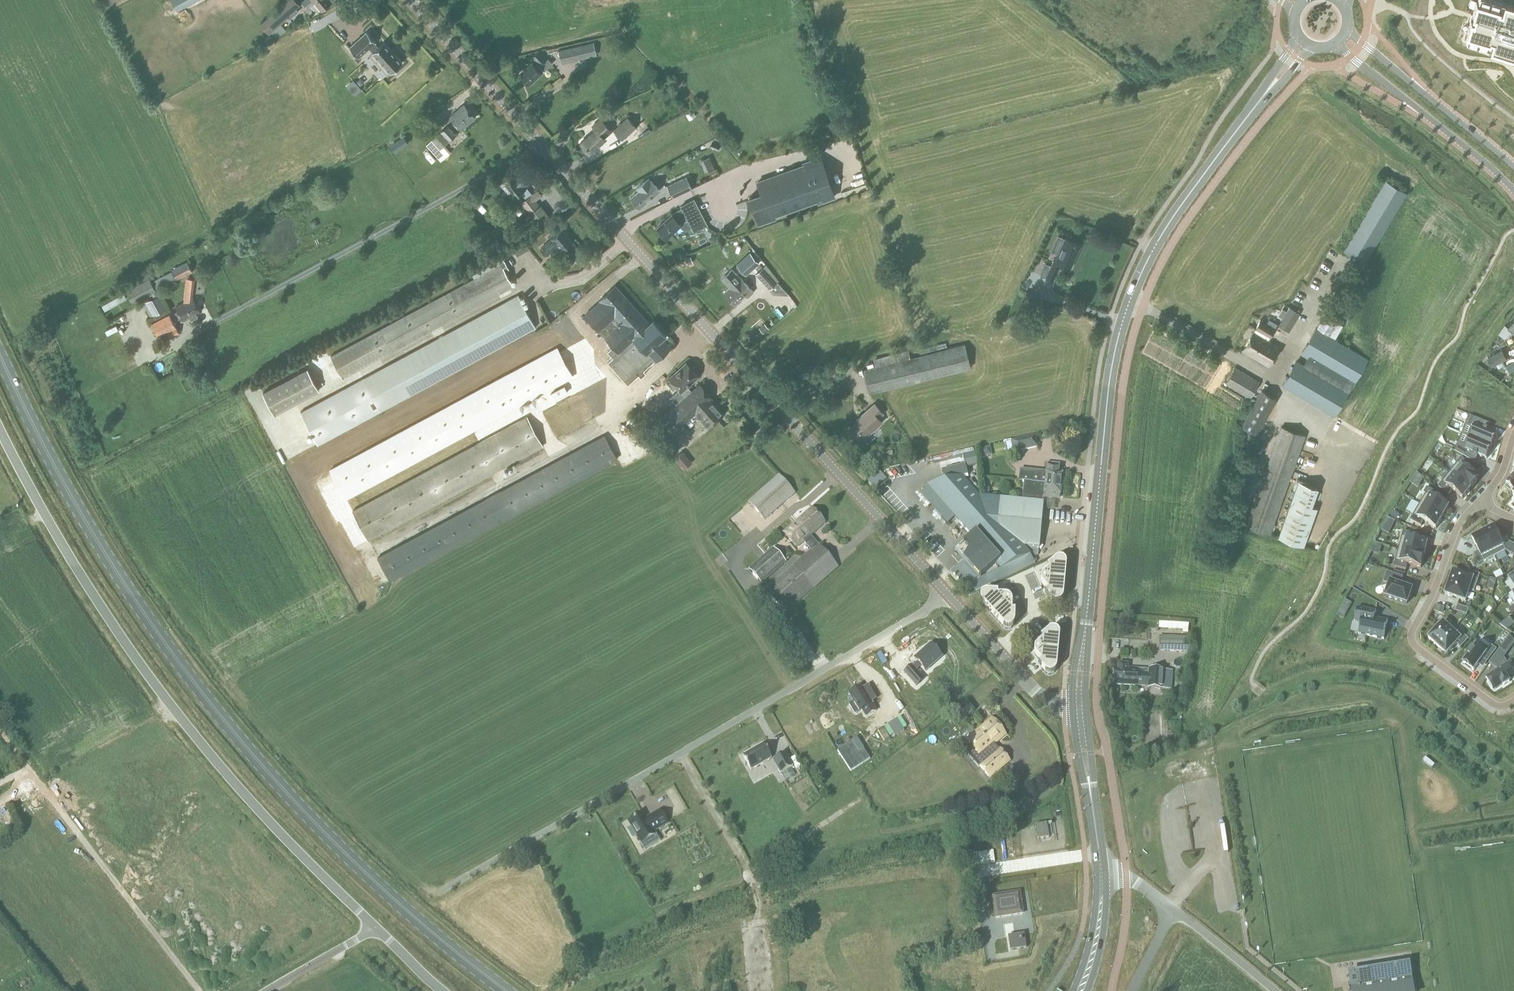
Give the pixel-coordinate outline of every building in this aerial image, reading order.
[(177,11),(198,0),(171,0),(177,11)] [(297,0),(288,0),(262,24),(271,34),(290,17),(288,16),(301,5),(297,0)] [(322,11),(335,0),(312,0),(322,11)] [(1466,40),(1495,48),(1513,54),(1513,4),(1501,0),(1478,0),(1477,1),(1476,0),(1472,13),(1471,13),(1469,19),(1471,19),(1467,32),(1468,33),(1466,40)] [(1207,32),(1213,36),(1219,29),(1214,25),(1207,32)] [(375,43),(376,42),(367,31),(350,47),(359,57),(370,47),(373,51),(373,52),(370,55),(377,62),(378,61),(383,66),(381,67),(388,74),(391,72),(403,62),(384,42),(378,46),(375,43)] [(1203,54),(1213,41),(1208,37),(1202,45),(1196,40),(1189,48),(1197,54),(1199,51),(1203,54)] [(595,42),(590,44),(559,51),(562,64),(598,56),(595,42)] [(547,59),(539,51),(532,57),(540,65),(547,59)] [(544,70),(538,63),(535,65),(533,63),(520,74),(529,83),(544,70)] [(464,103),(450,116),(462,129),(476,116),(464,103)] [(582,142),(580,143),(583,147),(585,145),(590,151),(602,141),(602,140),(605,138),(604,136),(613,127),(612,126),(615,123),(608,114),(604,117),(601,114),(590,123),(597,130),(594,132),(593,130),(581,141),(582,142)] [(627,116),(613,130),(622,140),(637,127),(627,116)] [(441,131),(432,140),(440,149),(456,134),(448,125),(440,131),(441,131)] [(395,152),(402,147),(397,140),(390,145),(395,152)] [(750,198),(749,198),(757,220),(758,219),(759,223),(775,218),(774,215),(817,199),(818,202),(835,196),(822,162),(806,167),(805,165),(758,182),(764,180),(768,191),(752,197),(752,196),(750,197),(750,198)] [(526,198),(521,201),(538,225),(550,216),(541,204),(540,205),(536,200),(543,195),(538,189),(533,193),(531,192),(536,188),(531,182),(534,181),(524,169),(516,175),(513,171),(500,181),(514,199),(522,193),(526,198)] [(686,177),(668,186),(674,197),(692,188),(686,177)] [(639,190),(631,197),(640,207),(660,190),(652,180),(651,181),(648,178),(637,188),(639,190)] [(1385,179),(1343,251),(1365,264),(1407,193),(1385,179)] [(851,188),(861,185),(859,180),(849,183),(851,188)] [(682,207),(688,220),(688,219),(694,231),(707,224),(694,199),(681,205),(682,207)] [(684,221),(688,220),(682,207),(678,210),(672,214),(658,227),(662,232),(662,234),(664,236),(666,236),(667,237),(681,224),(684,221)] [(547,254),(559,244),(562,248),(560,250),(568,260),(577,253),(580,250),(571,240),(572,239),(569,235),(568,236),(562,229),(553,237),(541,248),(547,254)] [(1046,263),(1041,274),(1046,277),(1053,280),(1057,270),(1060,264),(1064,265),(1070,268),(1073,259),(1072,259),(1075,253),(1076,254),(1080,245),(1076,243),(1076,242),(1074,241),(1074,242),(1065,239),(1058,235),(1051,250),(1059,253),(1055,261),(1054,260),(1051,265),(1051,266),(1045,264),(1046,263)] [(750,252),(737,264),(747,274),(760,262),(750,252)] [(193,264),(177,272),(187,291),(186,291),(189,297),(187,298),(192,307),(206,300),(201,290),(200,291),(198,286),(203,284),(193,264)] [(764,267),(756,274),(770,289),(773,286),(777,282),(764,267)] [(732,269),(722,278),(730,287),(724,293),(735,304),(747,293),(749,295),(753,291),(741,277),(740,278),(732,269)] [(135,277),(109,291),(121,314),(131,310),(128,304),(145,296),(135,277)] [(601,300),(585,314),(604,335),(604,334),(614,345),(610,349),(615,355),(608,362),(628,384),(655,360),(655,361),(671,347),(662,337),(666,334),(653,320),(649,323),(615,286),(600,300),(601,300)] [(476,293),(479,303),(487,301),(485,291),(476,293)] [(517,305),(292,405),(307,439),(532,339),(517,305)] [(1289,306),(1278,325),(1289,331),(1300,313),(1289,306)] [(1343,324),(1325,313),(1317,326),(1335,337),(1343,324)] [(1255,330),(1254,330),(1243,350),(1268,365),(1280,346),(1269,339),(1270,337),(1276,328),(1275,327),(1278,323),(1269,318),(1266,322),(1260,319),(1255,328),(1256,329),(1255,330)] [(1499,333),(1505,339),(1512,331),(1513,333),(1513,332),(1513,321),(1509,327),(1506,324),(1505,324),(1499,333)] [(759,327),(764,333),(769,329),(765,323),(759,327)] [(1304,364),(1296,359),(1282,385),(1334,416),(1349,390),(1354,383),(1368,358),(1316,327),(1301,352),(1308,356),(1304,364)] [(565,341),(575,333),(572,330),(562,337),(565,341)] [(167,333),(153,340),(158,350),(172,343),(167,333)] [(873,359),(875,366),(864,369),(869,393),(971,368),(965,343),(910,357),(908,350),(873,359)] [(557,347),(330,469),(346,498),(570,378),(573,377),(567,365),(557,347)] [(318,358),(325,356),(323,349),(315,351),(318,358)] [(1493,366),(1506,358),(1503,353),(1497,356),(1495,354),(1488,358),(1493,366)] [(698,376),(686,363),(670,377),(671,378),(667,381),(673,389),(677,385),(680,388),(670,397),(676,405),(667,413),(680,426),(695,413),(708,426),(725,412),(712,398),(712,397),(699,384),(692,390),(687,385),(698,376)] [(1260,381),(1234,366),(1225,383),(1250,398),(1260,381)] [(307,368),(263,392),(274,413),(318,390),(307,368)] [(555,399),(568,392),(564,386),(551,393),(555,399)] [(1277,398),(1261,389),(1241,425),(1249,429),(1256,433),(1277,398)] [(860,419),(851,428),(861,440),(882,421),(878,417),(883,413),(874,403),(858,418),(860,419)] [(1497,427),(1501,418),(1498,417),(1487,412),(1482,410),(1479,419),(1497,427)] [(1470,416),(1466,425),(1473,428),(1469,437),(1492,447),(1497,435),(1489,431),(1491,425),(1470,416)] [(527,417),(352,511),(368,540),(543,446),(527,417)] [(732,421),(663,461),(673,479),(742,439),(732,421)] [(1281,426),(1246,525),(1270,533),(1305,434),(1281,426)] [(618,458),(605,434),(377,557),(390,581),(618,458)] [(1038,447),(1036,438),(1035,436),(1011,441),(1013,453),(1038,447)] [(1459,443),(1455,451),(1475,463),(1478,455),(1487,459),(1492,447),(1469,437),(1465,446),(1459,443)] [(1242,456),(1238,463),(1247,468),(1251,461),(1242,456)] [(1462,458),(1450,473),(1471,489),(1479,479),(1468,470),(1472,466),(1462,458)] [(956,467),(956,470),(968,469),(967,460),(937,464),(938,469),(956,467)] [(1020,470),(1019,481),(1030,482),(1061,485),(1061,481),(1063,480),(1063,475),(1062,474),(1062,472),(1058,472),(1059,463),(1048,462),(1047,468),(1046,476),(1040,476),(1041,472),(1020,470)] [(1471,489),(1450,473),(1439,487),(1449,495),(1453,490),(1463,499),(1471,489)] [(779,474),(748,502),(765,520),(795,493),(779,474)] [(962,477),(927,486),(928,487),(955,518),(972,537),(963,545),(975,559),(969,564),(966,560),(963,562),(951,572),(950,573),(950,574),(968,594),(969,595),(970,596),(1026,568),(1021,559),(1030,555),(1023,547),(1039,548),(1043,510),(1043,502),(1028,501),(1022,500),(1001,498),(1001,505),(985,503),(963,479),(962,477)] [(1030,482),(1028,501),(1043,502),(1043,497),(1044,497),(1053,498),(1053,497),(1060,498),(1060,496),(1061,496),(1062,490),(1060,490),(1061,485),(1030,482)] [(1299,482),(1279,537),(1304,546),(1318,509),(1312,507),(1318,489),(1299,482)] [(1426,494),(1420,504),(1443,518),(1449,507),(1426,494)] [(1443,518),(1420,504),(1411,521),(1422,527),(1425,522),(1436,529),(1443,518)] [(811,508),(796,521),(810,535),(825,522),(811,508)] [(810,535),(796,521),(784,532),(798,546),(805,540),(810,535)] [(1483,532),(1495,556),(1506,551),(1513,555),(1513,544),(1509,542),(1503,544),(1494,527),(1483,532)] [(1404,531),(1399,549),(1425,556),(1425,555),(1428,543),(1414,540),(1416,534),(1404,531)] [(1475,537),(1472,538),(1479,551),(1474,554),(1479,565),(1495,556),(1483,532),(1481,533),(1481,532),(1474,535),(1475,537)] [(839,567),(811,535),(810,535),(805,540),(812,548),(792,565),(793,566),(764,591),(784,614),(813,589),(814,589),(839,567)] [(786,563),(773,548),(749,570),(761,584),(786,563)] [(1421,568),(1425,556),(1399,549),(1394,567),(1406,570),(1408,564),(1421,568)] [(926,558),(940,576),(946,571),(931,554),(926,558)] [(1041,581),(1041,582),(1041,583),(1041,584),(1042,585),(1047,592),(1051,596),(1048,598),(1052,602),(1053,603),(1054,604),(1055,604),(1056,604),(1057,604),(1058,604),(1059,604),(1060,603),(1061,603),(1061,602),(1062,602),(1062,601),(1063,600),(1063,599),(1063,598),(1066,567),(1066,566),(1066,565),(1066,564),(1065,563),(1065,562),(1064,562),(1064,561),(1063,561),(1062,560),(1061,560),(1060,560),(1059,560),(1058,560),(1057,560),(1056,561),(1051,565),(1053,567),(1043,576),(1042,576),(1042,577),(1042,578),(1041,578),(1041,579),(1041,580),(1041,581)] [(1045,562),(1034,567),(1037,572),(1047,568),(1045,562)] [(1453,571),(1449,583),(1470,590),(1470,591),(1474,592),(1480,574),(1469,570),(1467,576),(1453,571)] [(1388,572),(1384,582),(1390,584),(1386,596),(1407,604),(1412,590),(1400,585),(1403,577),(1388,572)] [(1001,582),(990,586),(993,592),(1004,587),(1001,582)] [(1449,583),(1445,595),(1466,602),(1470,591),(1470,590),(1449,583)] [(980,599),(980,600),(980,601),(980,602),(981,603),(981,604),(982,604),(1003,627),(1004,628),(1005,629),(1006,629),(1007,629),(1008,630),(1009,629),(1010,629),(1011,629),(1012,628),(1013,627),(1014,626),(1014,625),(1014,624),(1014,623),(1015,618),(1012,618),(1012,612),(1012,605),(1012,604),(1012,603),(1012,602),(1011,601),(1011,600),(1010,600),(1010,599),(1009,599),(1009,598),(1008,598),(1007,598),(1007,597),(1006,597),(1005,597),(997,597),(992,597),(992,593),(987,593),(986,593),(985,593),(984,594),(983,594),(982,595),(981,596),(981,597),(980,598),(980,599)] [(1469,609),(1458,605),(1456,611),(1467,615),(1469,609)] [(1358,607),(1355,622),(1356,621),(1361,623),(1359,634),(1360,634),(1384,639),(1384,640),(1388,621),(1387,621),(1375,619),(1377,611),(1376,611),(1376,612),(1359,608),(1359,607),(1358,607)] [(1444,622),(1429,638),(1438,647),(1453,631),(1452,630),(1444,622)] [(1453,631),(1438,647),(1447,655),(1457,644),(1461,648),(1469,640),(1470,640),(1475,635),(1472,631),(1466,637),(1456,627),(1452,630),(1453,631)] [(1034,651),(1034,652),(1034,653),(1034,654),(1035,655),(1035,656),(1041,662),(1044,666),(1041,668),(1045,673),(1046,673),(1046,674),(1047,674),(1048,675),(1049,675),(1050,675),(1051,675),(1052,675),(1053,674),(1054,674),(1054,673),(1055,673),(1055,672),(1056,672),(1056,671),(1056,670),(1056,669),(1059,638),(1059,637),(1059,636),(1059,635),(1059,634),(1058,633),(1057,632),(1056,631),(1055,631),(1054,631),(1053,630),(1052,631),(1051,631),(1050,631),(1049,632),(1045,635),(1047,638),(1043,641),(1036,646),(1036,647),(1035,648),(1035,649),(1034,650),(1034,651)] [(1161,638),(1160,650),(1183,651),(1184,639),(1161,638)] [(1467,656),(1468,657),(1464,663),(1466,665),(1465,666),(1471,670),(1472,669),(1474,671),(1483,659),(1488,662),(1497,649),(1492,646),(1490,649),(1480,641),(1473,650),(1472,649),(1467,656)] [(912,666),(905,672),(916,686),(924,679),(916,671),(921,666),(926,671),(942,657),(930,645),(915,659),(918,662),(913,667),(912,666)] [(1513,677),(1513,669),(1510,663),(1507,664),(1504,658),(1506,655),(1500,650),(1499,651),(1490,662),(1497,667),(1499,670),(1486,678),(1494,690),(1503,684),(1504,686),(1510,682),(1509,680),(1513,677)] [(1114,667),(1113,684),(1137,685),(1137,686),(1148,687),(1148,688),(1154,689),(1154,688),(1172,689),(1172,684),(1172,670),(1149,669),(1137,668),(1127,667),(1127,664),(1119,664),(1118,667),(1114,667)] [(854,702),(850,704),(855,714),(862,710),(866,717),(877,711),(871,702),(877,699),(870,687),(865,690),(864,688),(862,689),(861,687),(850,694),(854,702)] [(967,739),(980,755),(974,760),(978,765),(998,749),(993,744),(1005,734),(991,718),(967,739)] [(870,759),(864,748),(859,751),(853,741),(838,751),(844,761),(851,771),(870,759)] [(743,756),(751,770),(772,758),(763,744),(743,756)] [(1149,749),(1151,755),(1160,751),(1158,745),(1149,749)] [(989,778),(1010,760),(999,748),(998,749),(978,765),(989,778)] [(701,760),(709,756),(706,751),(698,756),(701,760)] [(785,753),(773,760),(781,774),(793,767),(785,753)] [(37,790),(32,792),(37,804),(41,802),(37,790)] [(654,832),(668,824),(660,811),(649,817),(650,818),(647,820),(643,813),(629,822),(632,827),(628,830),(633,838),(637,835),(641,842),(648,838),(651,843),(658,838),(655,833),(655,834),(654,832)] [(1035,825),(1037,839),(1049,837),(1047,823),(1035,825)] [(1020,892),(992,896),(996,918),(1023,913),(1020,892)] [(1026,948),(1024,933),(1008,936),(1010,950),(1026,948)] [(1349,974),(1352,990),(1412,990),(1408,965),(1407,965),(1407,966),(1350,976),(1350,974),(1349,974)]
